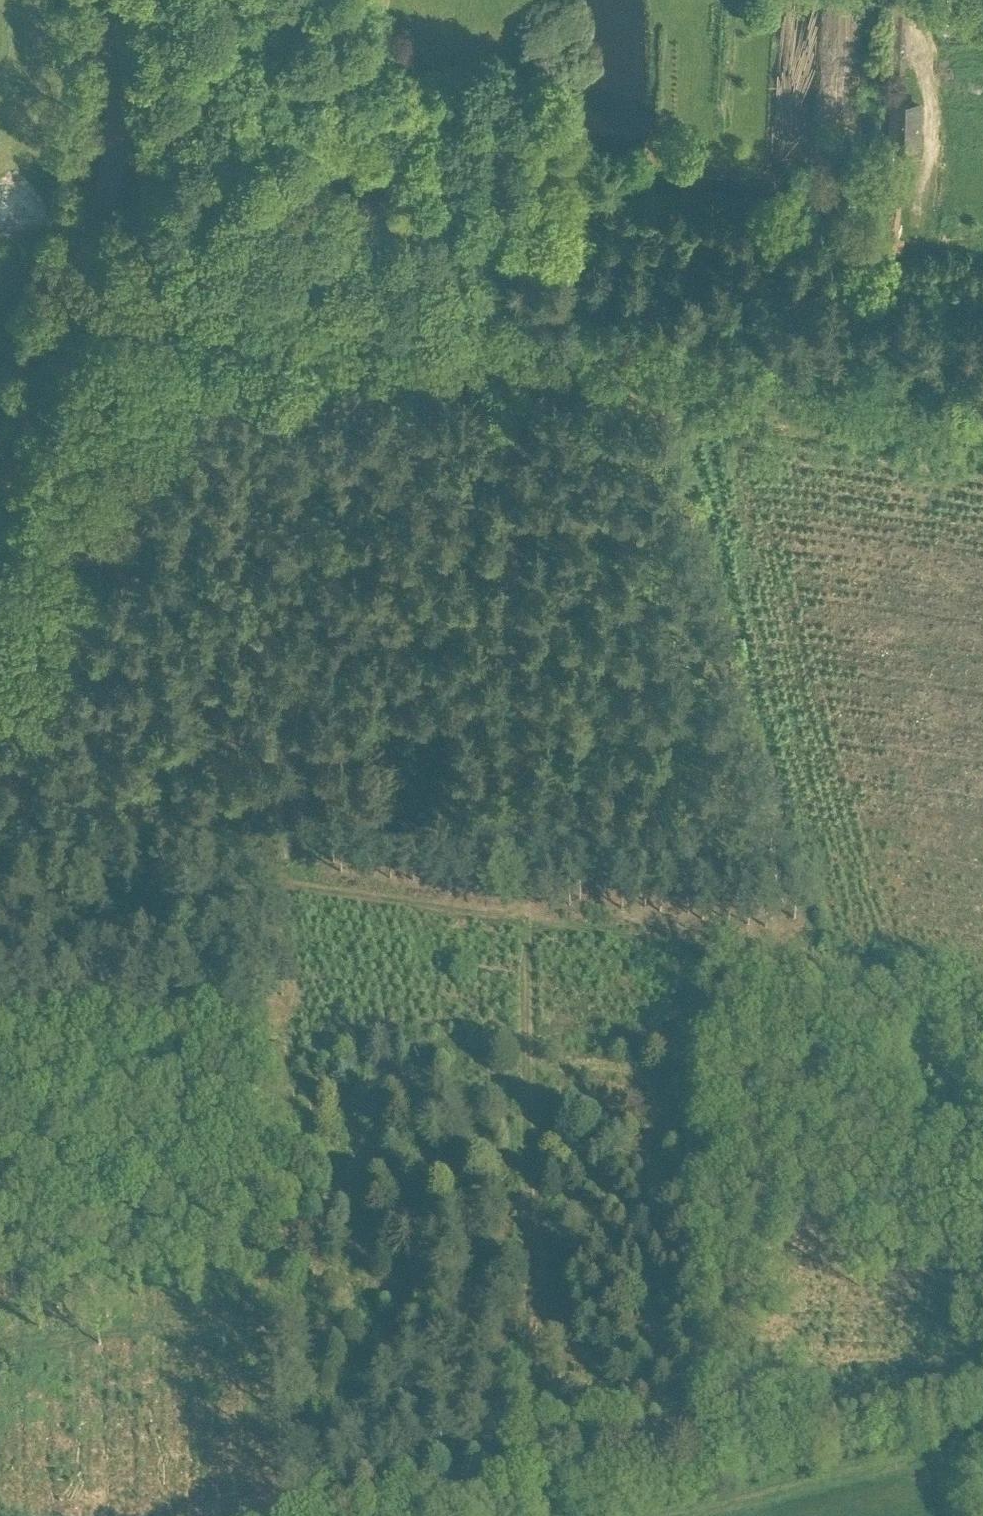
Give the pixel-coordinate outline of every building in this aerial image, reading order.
[(183,40),(185,34),(183,29),(177,26),(172,29),(169,34),(172,40),(177,42),(183,40)] [(920,149),(921,100),(889,99),(888,148),(920,149)]
